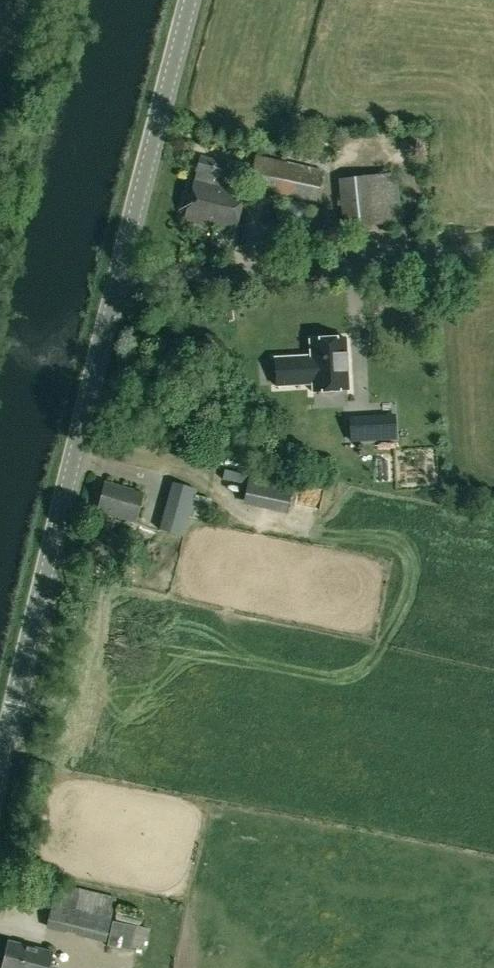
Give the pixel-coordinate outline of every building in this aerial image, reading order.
[(477,131),(477,142),(493,142),(493,131),(477,131)] [(193,178),(182,218),(190,221),(231,232),(243,191),(218,185),(224,162),(199,156),(194,172),(195,172),(194,178),(193,178)] [(314,200),(321,170),(285,161),(278,191),(314,200)] [(398,221),(393,173),(338,178),(344,226),(398,221)] [(276,386),(312,384),(312,392),(348,390),(345,338),(309,340),(310,359),(302,360),(302,357),(274,358),(276,386)] [(350,441),(396,439),(396,433),(380,433),(379,426),(349,428),(350,441)] [(293,484),(249,474),(242,503),(286,513),(293,484)] [(103,482),(94,510),(133,522),(144,485),(132,482),(130,490),(103,482)] [(181,535),(194,489),(171,482),(157,528),(181,535)] [(131,529),(119,526),(116,536),(129,539),(131,529)] [(114,907),(55,893),(47,929),(105,944),(114,907)] [(149,942),(154,921),(140,918),(134,939),(149,942)] [(109,941),(130,946),(131,945),(135,930),(136,927),(114,921),(109,941)] [(9,941),(2,967),(48,967),(53,952),(9,941)]
